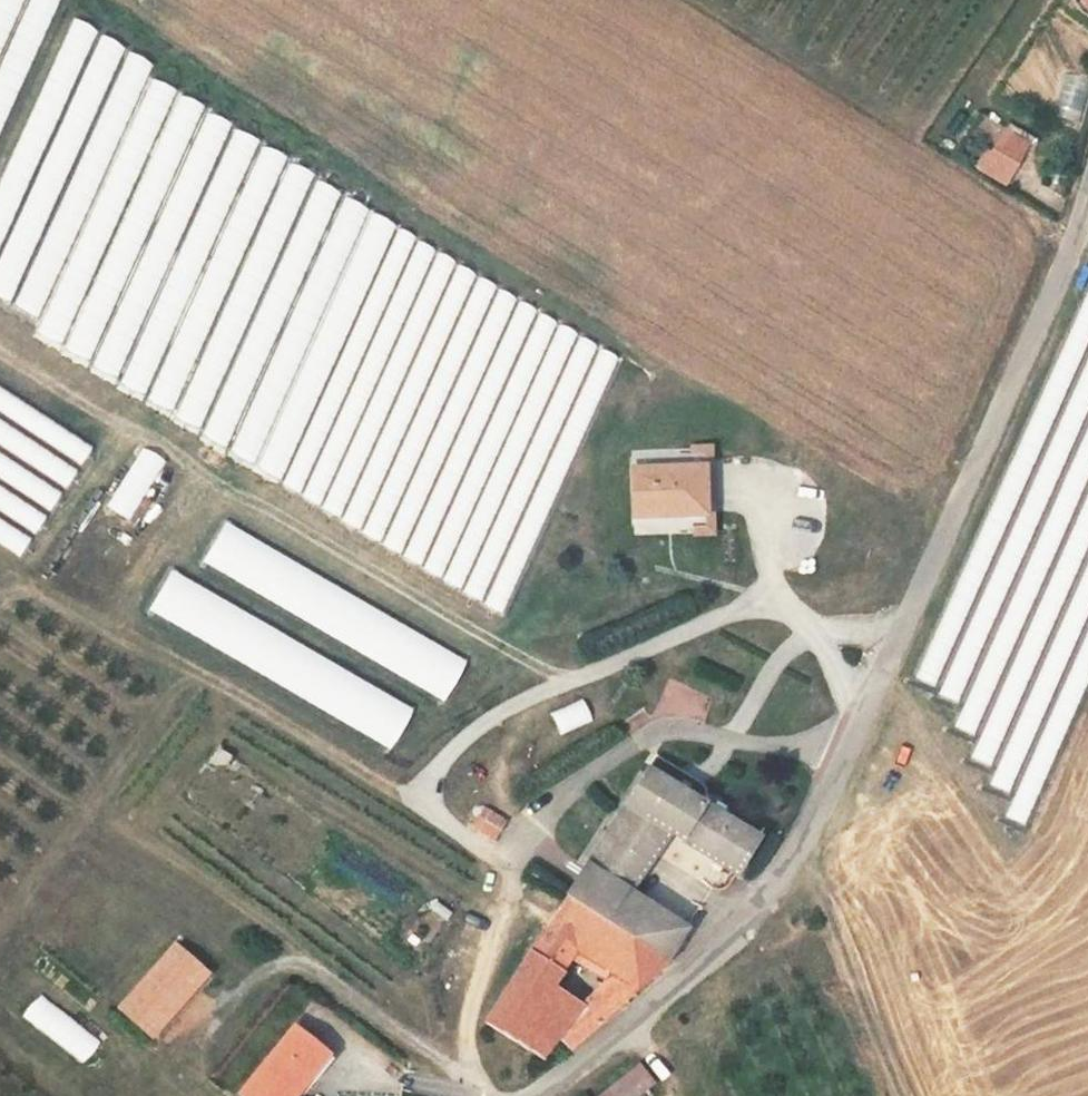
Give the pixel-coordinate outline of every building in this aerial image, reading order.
[(53,0),(0,0),(0,139),(53,0)] [(632,353),(141,86),(154,64),(81,24),(0,173),(0,300),(40,321),(26,347),(495,602),(632,353)] [(972,173),(1010,187),(1029,135),(1000,124),(990,153),(981,149),(972,173)] [(26,552),(95,439),(0,381),(0,536),(26,552)] [(125,525),(166,465),(143,449),(102,509),(125,525)] [(705,457),(625,458),(626,541),(706,540),(706,521),(701,521),(700,476),(705,475),(705,457)] [(454,693),(475,654),(225,521),(204,561),(454,693)] [(155,603),(142,626),(387,762),(406,728),(351,697),(341,716),(316,702),(318,699),(269,671),(272,667),(155,603)] [(348,687),(394,712),(403,696),(358,670),(348,687)] [(566,896),(670,961),(687,926),(628,890),(667,834),(736,874),(764,828),(709,794),(713,788),(714,775),(667,741),(655,758),(566,896)] [(484,808),(473,825),(493,839),(505,821),(484,808)] [(514,1042),(552,983),(575,947),(616,972),(607,987),(622,1004),(670,961),(566,896),(485,1023),(514,1042)] [(208,971),(174,942),(121,1006),(154,1034),(208,971)] [(539,1057),(556,1037),(584,1002),(552,983),(514,1042),(539,1057)] [(40,992),(21,1015),(83,1065),(102,1042),(40,992)] [(574,1047),(608,1018),(584,1002),(556,1037),(574,1047)] [(303,1072),(320,1047),(292,1026),(241,1091),(247,1095),(295,1095),(310,1077),(303,1072)] [(333,1057),(320,1047),(303,1072),(310,1077),(315,1081),(333,1057)] [(639,1064),(602,1092),(606,1095),(644,1095),(656,1087),(639,1064)]
